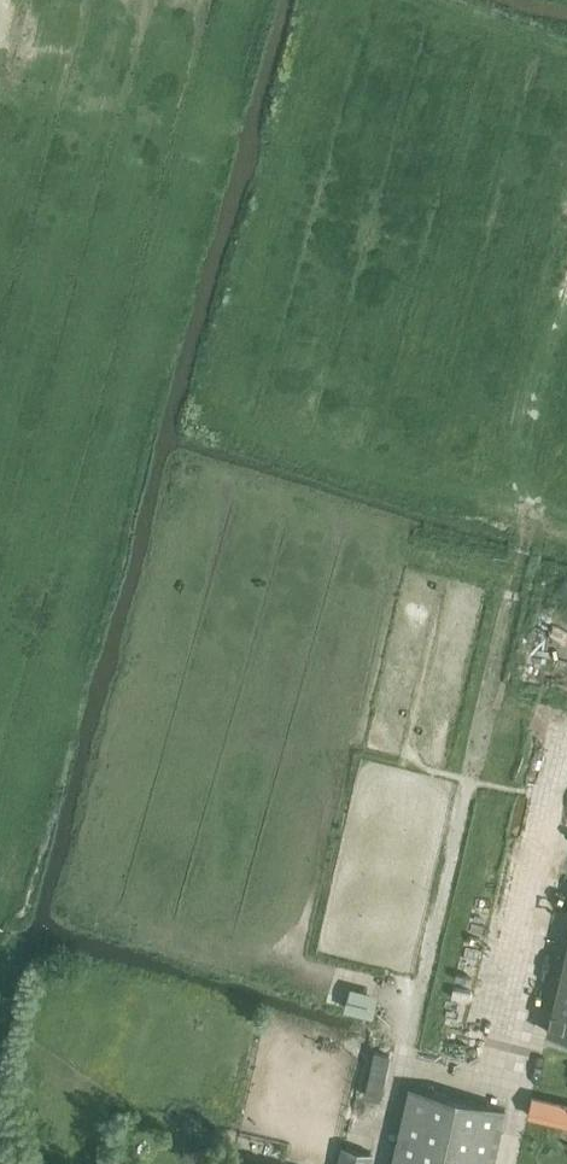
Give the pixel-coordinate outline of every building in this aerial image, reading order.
[(547,1032),(566,1037),(566,948),(547,1032)] [(379,992),(351,984),(345,1007),(373,1014),(379,992)] [(371,1050),(361,1094),(377,1098),(387,1053),(371,1050)] [(410,1088),(392,1163),(492,1163),(505,1109),(410,1088)] [(371,1153),(343,1146),(339,1163),(369,1163),(371,1153)] [(233,1152),(230,1163),(284,1163),(233,1152)]
